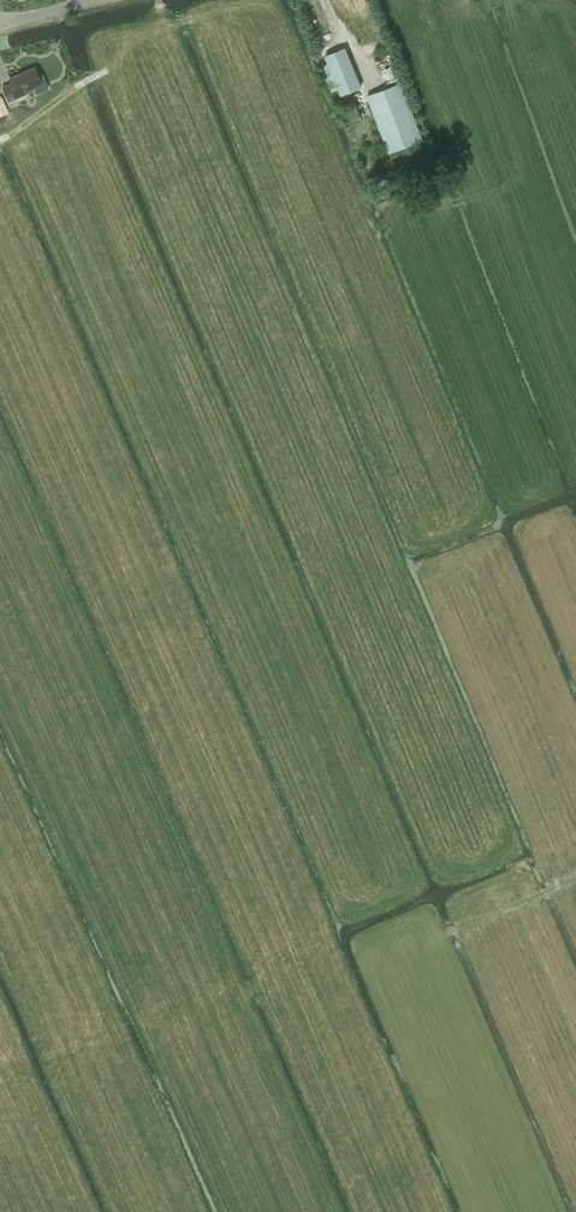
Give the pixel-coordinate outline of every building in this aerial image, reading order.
[(346,48),(326,56),(341,94),(361,86),(346,48)] [(11,83),(3,87),(8,101),(18,97),(17,94),(32,87),(36,95),(48,90),(42,76),(39,77),(35,68),(9,79),(11,83)] [(389,152),(423,139),(401,83),(368,96),(389,152)] [(1,96),(0,97),(0,116),(8,112),(1,96)] [(354,99),(343,103),(351,122),(361,117),(354,99)]
